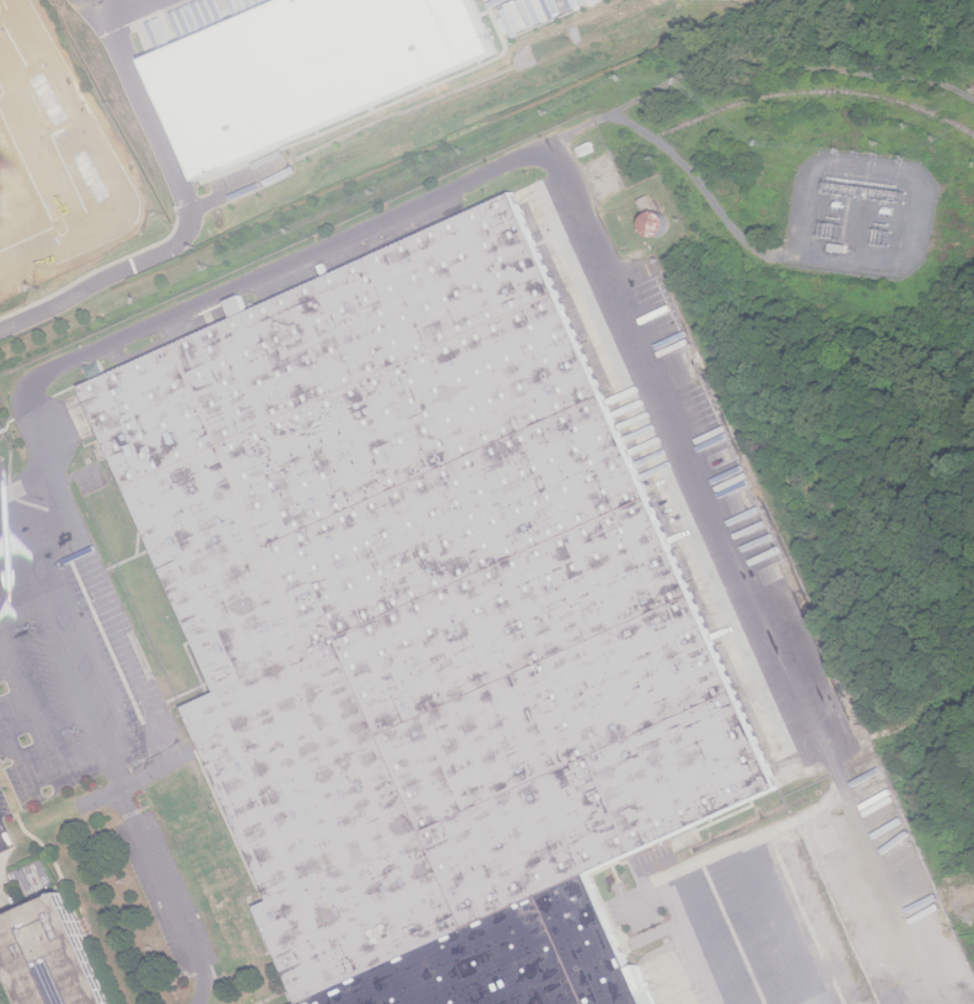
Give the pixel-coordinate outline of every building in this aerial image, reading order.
[(153,52),(204,177),(504,53),(482,0),(279,0),(153,52)] [(86,389),(222,692),(184,710),(267,896),(248,905),(291,1001),(284,1003),(639,1003),(580,871),(774,783),(771,777),(513,203),(511,198),(86,389)] [(69,892),(116,1003),(27,1003),(0,941),(0,921),(69,892)]
